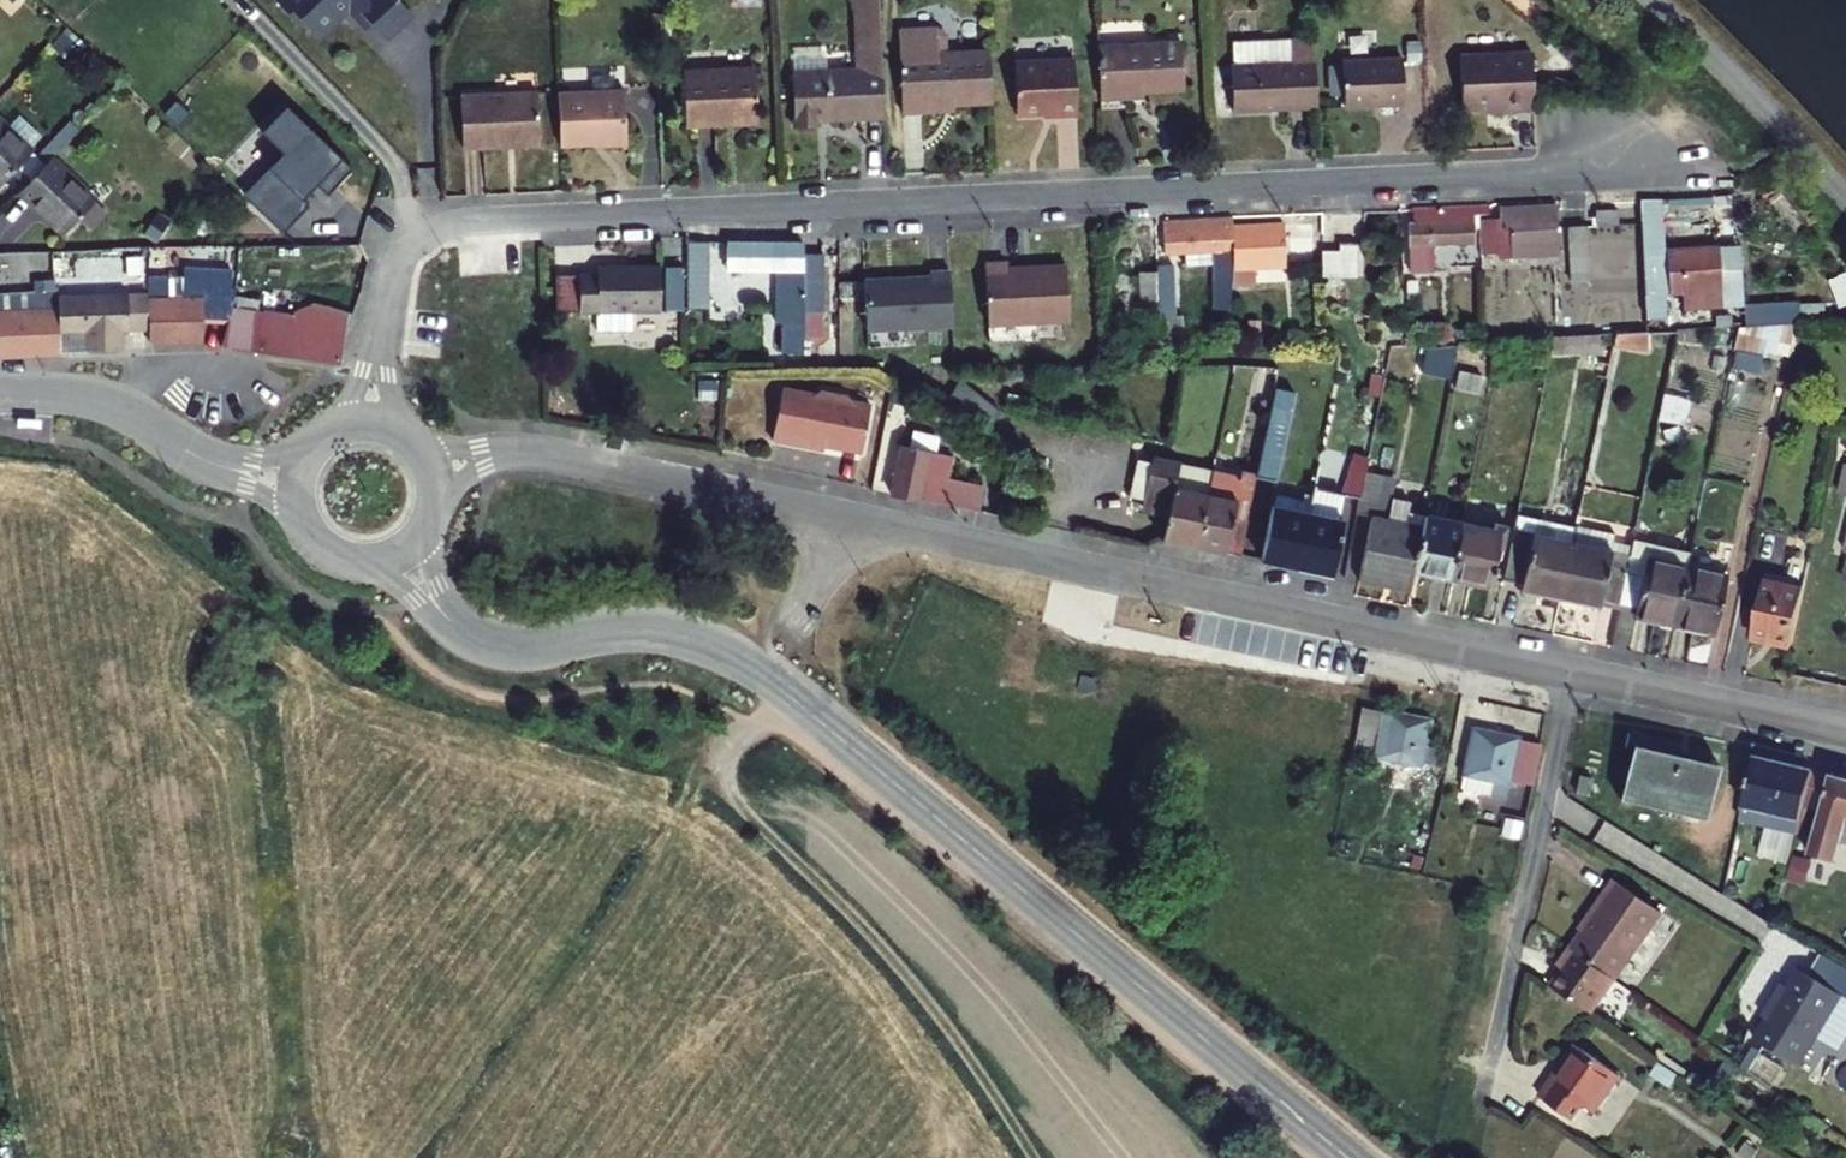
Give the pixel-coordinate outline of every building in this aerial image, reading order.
[(411,13),(399,0),(278,0),(298,22),(302,19),(318,36),(336,20),(336,16),(347,6),(358,18),(363,14),(384,37),(411,13)] [(877,0),(854,0),(856,45),(862,45),(863,67),(791,71),(794,120),(819,119),(820,111),(883,108),(877,0)] [(1315,57),(1314,33),(1232,37),(1233,61),(1230,61),(1233,107),(1317,103),(1315,57)] [(1186,88),(1183,43),(1097,46),(1100,99),(1128,98),(1128,90),(1186,88)] [(991,97),(989,50),(900,53),(902,108),(924,108),(923,99),(991,97)] [(1535,98),(1532,50),(1460,52),(1463,102),(1498,102),(1499,108),(1535,106),(1535,98)] [(1404,99),(1402,52),(1343,55),(1345,102),(1404,99)] [(1076,110),(1074,56),(1014,58),(1015,108),(1055,108),(1055,111),(1076,110)] [(757,114),(754,62),(682,64),(685,121),(726,119),(726,115),(757,114)] [(628,136),(626,84),(556,87),(559,139),(628,136)] [(541,132),(538,90),(461,93),(463,144),(504,142),(504,134),(541,132)] [(252,206),(279,233),(306,205),(299,198),(321,176),(332,187),(349,169),(295,118),(270,144),(292,165),(252,206)] [(0,123),(0,182),(30,151),(0,123)] [(541,140),(541,132),(504,134),(504,142),(541,140)] [(92,199),(50,158),(16,192),(60,233),(92,199)] [(1712,213),(1712,193),(1638,198),(1644,315),(1660,315),(1654,216),(1712,213)] [(1477,206),(1478,214),(1488,214),(1487,205),(1477,206)] [(1557,252),(1554,205),(1496,208),(1496,220),(1481,219),(1482,228),(1478,229),(1480,254),(1496,252),(1497,256),(1557,252)] [(1478,214),(1477,206),(1411,208),(1413,223),(1408,223),(1409,246),(1472,242),(1470,214),(1478,214)] [(1615,223),(1614,209),(1595,210),(1595,224),(1615,223)] [(1230,267),(1228,227),(1228,216),(1161,221),(1163,252),(1210,249),(1211,308),(1227,308),(1230,267)] [(1279,224),(1228,227),(1230,267),(1281,265),(1279,224)] [(1583,254),(1582,226),(1567,228),(1568,256),(1583,254)] [(705,241),(685,240),(685,300),(705,301),(705,241)] [(801,242),(724,241),(725,269),(775,269),(774,321),(780,321),(781,353),(801,352),(801,311),(819,311),(820,255),(802,255),(801,242)] [(1355,241),(1337,241),(1337,251),(1318,251),(1318,308),(1336,308),(1337,276),(1352,276),(1355,241)] [(233,291),(225,320),(218,345),(337,361),(337,358),(342,332),(348,313),(309,300),(290,313),(259,309),(262,278),(266,278),(269,246),(236,246),(233,291)] [(1716,269),(1714,247),(1665,249),(1668,307),(1739,304),(1737,267),(1716,269)] [(1005,264),(1005,258),(984,259),(987,321),(1068,316),(1066,262),(1005,264)] [(945,262),(924,263),(925,269),(864,272),(866,326),(948,325),(945,262)] [(1154,265),(1154,271),(1156,307),(1157,347),(1181,346),(1181,314),(1172,313),(1171,265),(1154,265)] [(201,317),(225,320),(233,291),(229,291),(229,270),(168,266),(168,297),(145,298),(145,329),(146,341),(200,341),(201,317)] [(661,311),(660,268),(598,270),(598,277),(578,278),(578,280),(580,312),(580,314),(597,313),(633,312),(661,311)] [(680,305),(680,271),(663,271),(663,305),(680,305)] [(1156,307),(1154,271),(1139,271),(1139,307),(1156,307)] [(53,279),(56,294),(58,333),(83,332),(84,349),(120,348),(120,330),(145,329),(145,298),(145,292),(79,294),(78,276),(53,277),(53,279)] [(58,352),(58,333),(56,294),(53,279),(42,279),(42,293),(0,295),(0,355),(58,352)] [(580,312),(578,280),(558,281),(559,313),(580,312)] [(1807,320),(1807,302),(1754,305),(1754,324),(1800,321),(1807,320)] [(633,330),(633,312),(597,313),(597,332),(633,330)] [(1800,321),(1754,324),(1740,326),(1736,326),(1732,348),(1771,357),(1773,352),(1792,357),(1800,321)] [(1728,338),(1727,329),(1708,330),(1709,340),(1728,338)] [(1646,351),(1644,332),(1614,333),(1612,343),(1646,351)] [(1598,350),(1597,334),(1550,336),(1549,345),(1551,352),(1598,350)] [(1477,359),(1477,339),(1457,340),(1454,356),(1477,359)] [(1261,559),(1294,566),(1309,487),(1298,485),(1318,395),(1298,391),(1302,373),(1276,367),(1253,478),(1278,483),(1274,506),(1271,505),(1261,559)] [(1382,377),(1368,375),(1363,395),(1378,397),(1382,377)] [(1268,385),(1254,383),(1250,402),(1264,405),(1268,385)] [(861,452),(872,405),(853,400),(849,394),(822,388),(816,391),(784,384),(772,436),(809,444),(809,440),(861,452)] [(996,412),(946,396),(937,407),(975,439),(983,428),(996,412)] [(948,455),(899,444),(889,492),(939,503),(940,500),(975,508),(979,484),(944,477),(948,455)] [(809,470),(857,475),(858,458),(811,454),(809,470)] [(1342,494),(1358,496),(1362,472),(1365,457),(1352,455),(1340,492),(1309,487),(1294,566),(1329,573),(1340,519),(1338,518),(1342,494)] [(1192,544),(1202,493),(1172,487),(1176,463),(1148,457),(1140,505),(1166,510),(1161,538),(1192,544)] [(1202,493),(1192,544),(1240,554),(1247,520),(1241,519),(1231,517),(1240,473),(1208,467),(1202,493)] [(1410,579),(1412,569),(1424,509),(1405,505),(1402,521),(1383,516),(1389,476),(1362,472),(1358,496),(1350,535),(1364,538),(1356,579),(1377,583),(1379,573),(1410,579)] [(1424,509),(1412,569),(1449,577),(1462,517),(1424,509)] [(1505,527),(1462,517),(1449,577),(1486,584),(1498,532),(1504,532),(1505,527)] [(1518,590),(1558,598),(1570,543),(1512,530),(1502,580),(1519,582),(1518,590)] [(1598,601),(1614,605),(1625,554),(1570,543),(1558,598),(1597,606),(1598,601)] [(1674,623),(1685,568),(1647,560),(1644,561),(1625,554),(1614,605),(1634,609),(1634,614),(1674,623)] [(1724,577),(1685,568),(1674,623),(1712,632),(1724,577)] [(1802,589),(1763,581),(1752,632),(1774,636),(1773,643),(1789,648),(1802,589)] [(1427,719),(1362,706),(1353,753),(1368,756),(1368,753),(1417,763),(1417,761),(1430,764),(1433,749),(1421,747),(1427,719)] [(1505,788),(1529,794),(1540,744),(1476,729),(1463,785),(1504,794),(1505,788)] [(1648,735),(1627,730),(1624,745),(1631,747),(1632,744),(1645,748),(1648,735)] [(1645,748),(1632,744),(1631,747),(1619,797),(1703,816),(1717,764),(1645,748)] [(1812,771),(1755,759),(1743,806),(1799,820),(1812,771)] [(1590,778),(1578,776),(1575,791),(1586,794),(1590,778)] [(1830,776),(1813,834),(1797,830),(1796,832),(1785,873),(1826,883),(1832,860),(1835,858),(1845,817),(1845,780),(1830,776)] [(1411,795),(1393,791),(1390,805),(1409,810),(1411,795)] [(1799,820),(1743,806),(1740,819),(1796,832),(1797,830),(1799,820)] [(1499,811),(1482,808),(1478,823),(1495,827),(1499,811)] [(1659,915),(1612,882),(1601,899),(1603,901),(1570,949),(1614,980),(1659,915)] [(1614,980),(1570,949),(1559,964),(1564,968),(1550,988),(1590,1015),(1614,980)] [(1798,970),(1754,1042),(1800,1066),(1844,997),(1845,998),(1845,971),(1830,961),(1816,978),(1798,970)] [(1619,1077),(1574,1045),(1537,1094),(1570,1118),(1581,1104),(1593,1112),(1619,1077)] [(1677,1074),(1660,1063),(1653,1076),(1668,1086),(1677,1074)] [(1600,1146),(1588,1137),(1584,1143),(1582,1145),(1594,1154),(1600,1146)]
